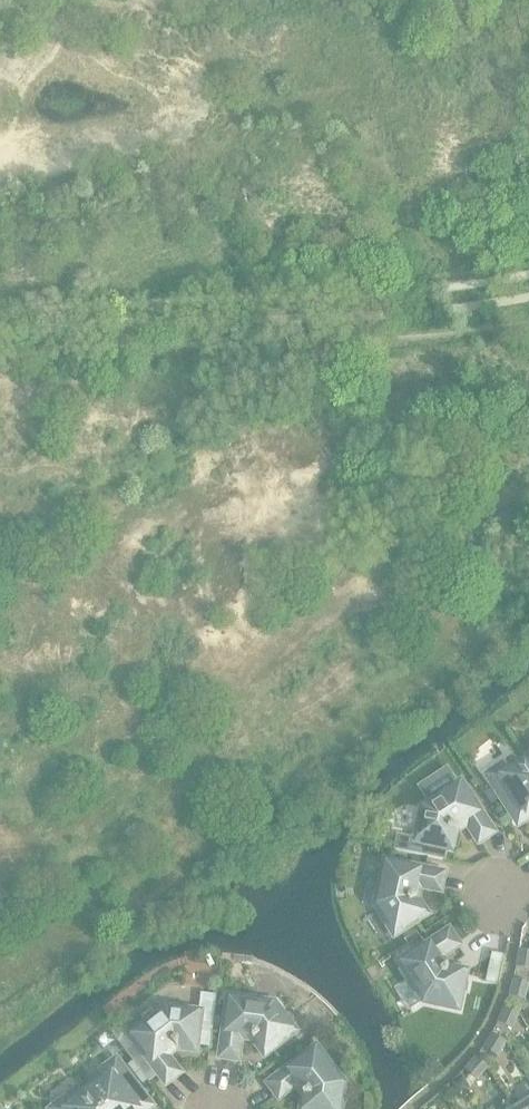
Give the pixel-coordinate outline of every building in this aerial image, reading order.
[(525,758),(505,772),(501,767),(488,775),(495,786),(484,793),(492,804),(502,797),(516,818),(527,811),(528,814),(528,764),(525,758)] [(492,832),(461,783),(423,807),(416,840),(452,848),(456,831),(457,831),(457,830),(457,829),(468,823),(479,840),(492,832)] [(417,899),(417,897),(416,897),(419,885),(440,889),(443,873),(386,861),(377,905),(395,934),(426,914),(417,899)] [(414,927),(402,935),(407,943),(419,935),(414,927)] [(466,971),(448,967),(449,967),(447,966),(440,956),(458,944),(449,931),(400,963),(425,1001),(458,1008),(466,971)] [(519,950),(516,966),(528,968),(528,952),(519,950)] [(492,952),(485,982),(498,985),(505,954),(492,952)] [(528,985),(528,984),(513,979),(508,995),(525,999),(528,985)] [(214,1009),(212,1026),(225,1027),(221,1055),(224,1056),(237,1057),(240,1037),(253,1038),(252,1039),(254,1040),(254,1039),(265,1053),(295,1031),(274,1003),(229,998),(227,1010),(214,1009)] [(123,1025),(112,1033),(125,1050),(136,1064),(143,1073),(145,1076),(149,1082),(160,1074),(166,1082),(179,1072),(166,1055),(176,1048),(177,1048),(178,1048),(178,1047),(195,1049),(196,1045),(209,1046),(212,1026),(214,1009),(215,1001),(202,999),(200,1012),(166,1008),(131,1035),(123,1025)] [(513,1029),(520,1014),(504,1006),(497,1022),(513,1029)] [(497,1056),(506,1042),(492,1033),(483,1047),(497,1056)] [(316,1048),(270,1083),(280,1096),(296,1083),(304,1093),(303,1094),(304,1095),(302,1108),(340,1108),(344,1084),(316,1048)] [(477,1080),(488,1068),(475,1056),(465,1069),(477,1080)] [(147,1101),(116,1060),(103,1070),(107,1075),(87,1090),(101,1108),(137,1108),(136,1108),(147,1101)] [(143,1073),(136,1064),(131,1068),(138,1078),(143,1073)] [(462,1078),(452,1084),(459,1095),(469,1089),(462,1078)] [(87,1090),(67,1105),(64,1100),(53,1108),(101,1108),(87,1090)] [(513,1106),(514,1108),(528,1108),(528,1096),(513,1106)]
